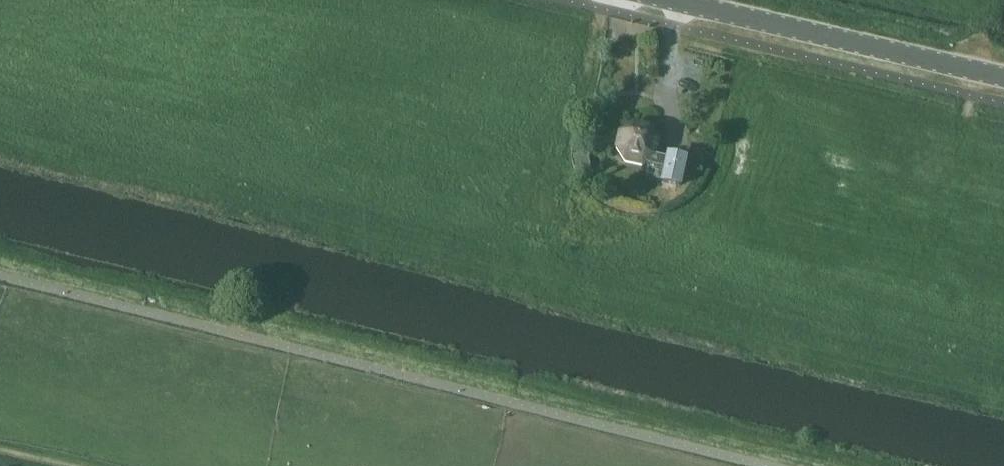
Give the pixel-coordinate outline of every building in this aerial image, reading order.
[(646,164),(648,167),(666,171),(663,182),(679,186),(685,161),(669,157),(668,161),(656,158),(660,143),(651,129),(635,125),(620,135),(616,151),(625,164),(641,167),(646,164)] [(588,153),(574,156),(579,174),(592,170),(588,153)]
